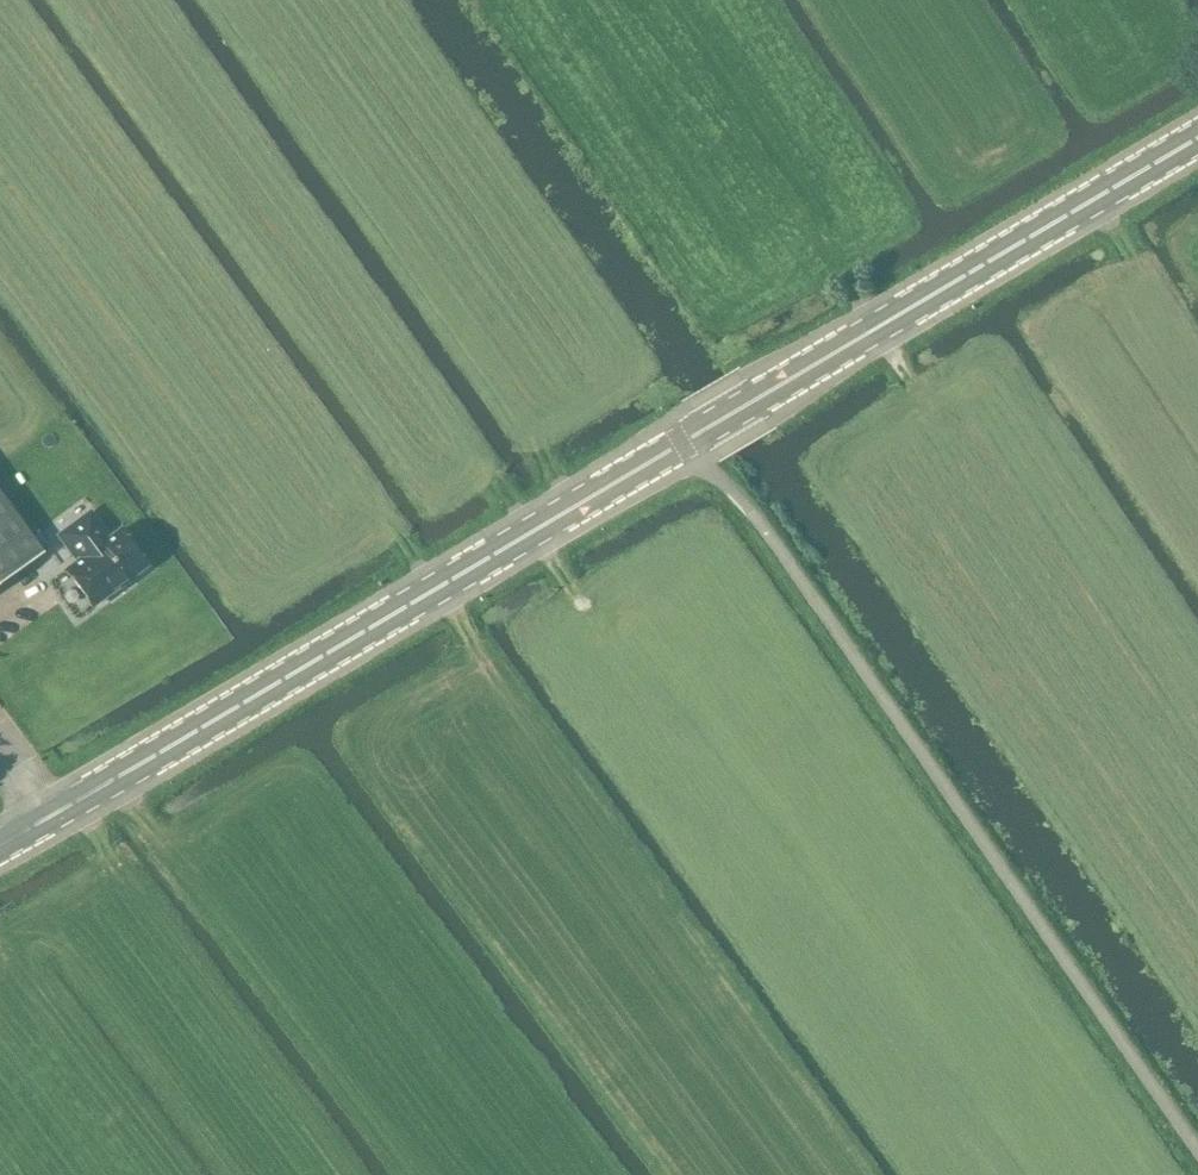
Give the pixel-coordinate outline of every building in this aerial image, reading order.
[(43,555),(0,497),(0,587),(43,555)] [(60,537),(79,563),(67,572),(92,607),(111,593),(113,595),(128,584),(126,582),(145,568),(120,533),(109,541),(90,515),(60,537)]
